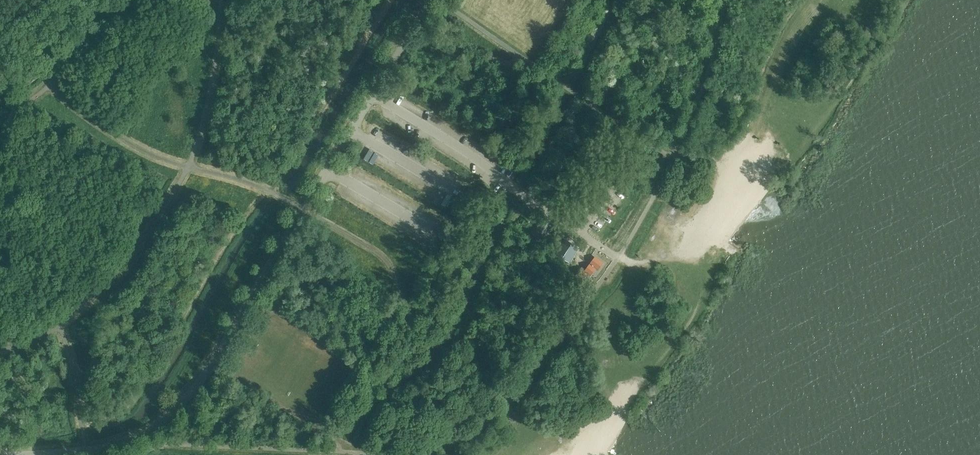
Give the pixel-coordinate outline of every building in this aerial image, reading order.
[(543,240),(553,226),(543,219),(533,233),(543,240)] [(580,249),(569,240),(559,253),(570,261),(580,249)] [(599,269),(603,264),(595,258),(584,272),(581,269),(577,275),(583,279),(588,272),(592,275),(597,268),(599,269)]
